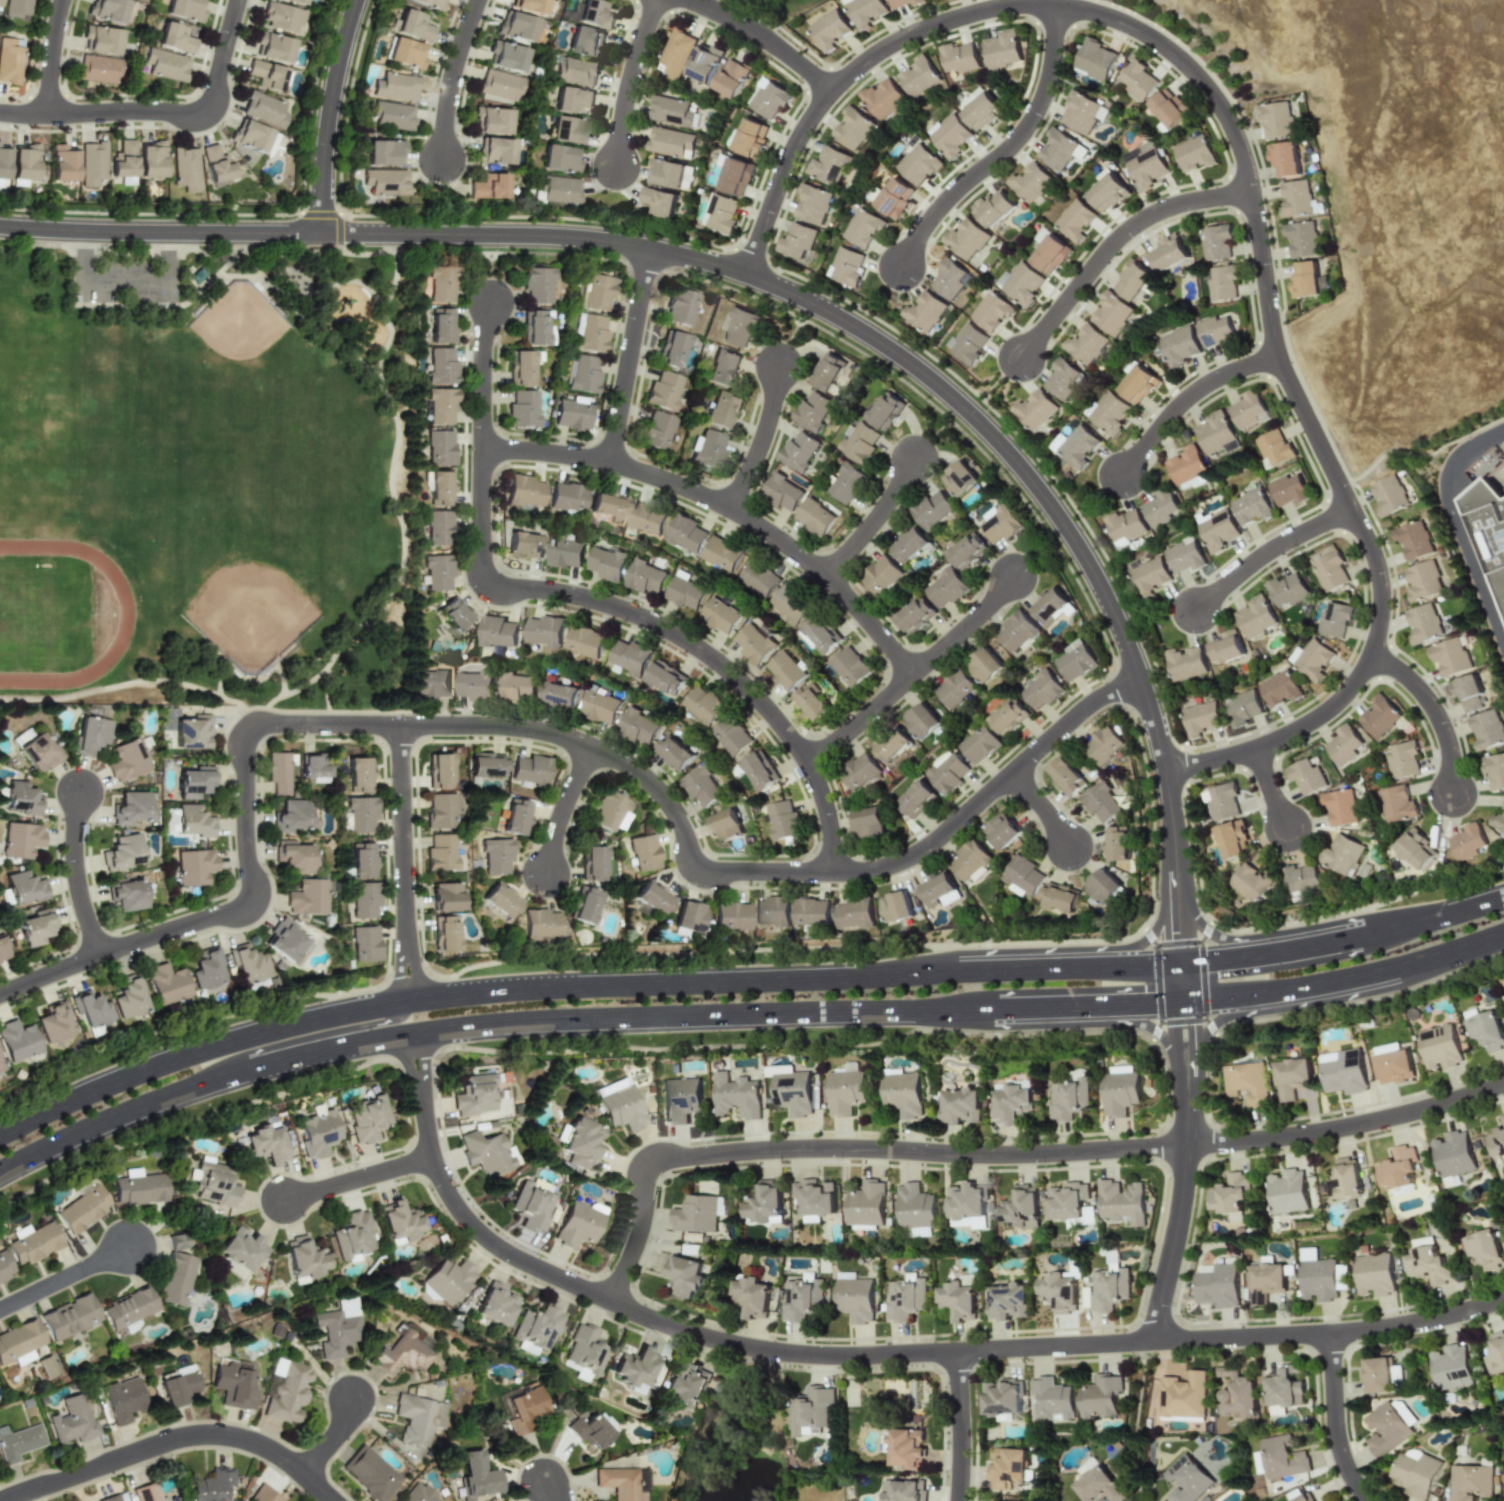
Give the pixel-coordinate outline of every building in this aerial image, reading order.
[(30,0),(5,0),(4,16),(19,17),(19,14),(29,15),(30,0)] [(125,0),(93,0),(88,15),(121,25),(128,1),(125,0)] [(166,16),(199,21),(202,0),(168,0),(166,16)] [(261,24),(296,35),(303,11),(269,0),(261,24)] [(438,12),(442,0),(407,0),(438,12)] [(510,8),(544,14),(546,0),(512,0),(510,8)] [(604,11),(606,3),(595,0),(581,0),(576,21),(612,29),(615,14),(604,11)] [(881,0),(843,0),(860,33),(871,27),(868,23),(888,12),(881,0)] [(926,0),(889,0),(893,10),(910,2),(912,7),(926,1),(926,0)] [(434,27),(423,24),(425,15),(402,8),(399,21),(393,19),(390,30),(430,42),(434,27)] [(807,28),(825,55),(835,48),(833,44),(852,31),(836,8),(807,28)] [(537,17),(503,10),(497,34),(531,42),(537,17)] [(184,36),(187,27),(163,21),(157,45),(192,54),(196,39),(184,36)] [(117,55),(120,30),(86,25),(82,50),(117,55)] [(600,55),(604,31),(571,26),(568,51),(600,55)] [(1021,63),(1016,28),(1001,30),(1002,36),(983,39),(987,68),(1021,63)] [(696,37),(673,29),(658,70),(681,79),(696,37)] [(288,64),(294,40),(259,31),(254,55),(288,64)] [(387,60),(419,70),(427,46),(394,36),(387,60)] [(0,38),(0,82),(18,83),(22,39),(0,38)] [(1105,81),(1117,51),(1085,38),(1074,69),(1105,81)] [(527,49),(491,39),(488,53),(492,54),(489,64),(520,73),(527,49)] [(938,47),(947,76),(979,67),(972,42),(954,47),(953,43),(938,47)] [(709,84),(723,51),(712,47),(710,50),(698,46),(686,74),(709,84)] [(189,58),(147,47),(143,62),(150,64),(148,73),(183,82),(189,58)] [(896,75),(910,99),(940,81),(923,53),(909,61),(912,66),(896,75)] [(114,84),(115,75),(119,76),(121,60),(81,54),(77,78),(114,84)] [(594,87),(599,62),(560,56),(556,80),(594,87)] [(1158,82),(1143,70),(1146,67),(1134,57),(1118,78),(1128,86),(1125,89),(1142,102),(1158,82)] [(749,67),(726,58),(714,90),(737,99),(749,67)] [(285,68),(250,59),(246,74),(258,77),(256,87),(279,93),(285,68)] [(478,94),(513,101),(515,93),(520,94),(523,77),(483,69),(478,94)] [(372,96),(415,103),(419,77),(383,71),(381,81),(374,79),(372,96)] [(771,120),(780,104),(785,108),(793,95),(764,77),(747,105),(771,120)] [(879,122),(906,101),(888,77),(873,89),(870,85),(857,95),(879,122)] [(579,105),(591,107),(594,92),(557,86),(553,110),(578,114),(579,105)] [(1147,104),(1170,130),(1190,112),(1167,87),(1147,104)] [(241,114),(282,129),(287,114),(281,112),(284,103),(249,90),(241,114)] [(1000,108),(987,91),(960,112),(976,133),(998,116),(995,112),(1000,108)] [(1088,135),(1095,119),(1103,122),(1109,108),(1072,91),(1058,122),(1088,135)] [(1254,107),(1257,122),(1261,122),(1265,140),(1294,134),(1287,100),(1254,107)] [(411,130),(414,106),(375,101),(372,126),(411,130)] [(844,118),(831,135),(852,152),(874,125),(849,104),(841,115),(844,118)] [(509,134),(510,109),(475,107),(473,132),(509,134)] [(972,136),(953,111),(925,132),(948,162),(962,152),(957,147),(972,136)] [(550,141),(585,144),(587,119),(552,116),(550,141)] [(279,134),(240,117),(231,139),(269,155),(279,134)] [(768,126),(746,117),(733,149),(759,160),(767,140),(763,138),(768,126)] [(690,160),(696,135),(653,126),(647,151),(690,160)] [(1060,173),(1080,144),(1055,127),(1035,156),(1060,173)] [(1215,161),(1203,133),(1171,147),(1183,175),(1215,161)] [(512,164),(513,139),(479,137),(478,162),(512,164)] [(135,140),(119,139),(119,152),(110,152),(110,176),(134,176),(135,140)] [(367,140),(367,165),(399,166),(399,155),(404,155),(404,140),(367,140)] [(1122,153),(1138,192),(1155,186),(1152,180),(1167,174),(1153,140),(1122,153)] [(1300,175),(1294,141),(1268,145),(1273,179),(1300,175)] [(96,187),(96,180),(106,180),(105,142),(80,143),(81,187),(96,187)] [(164,178),(164,143),(139,142),(139,177),(164,178)] [(894,167),(916,187),(929,172),(933,176),(943,165),(917,142),(894,167)] [(233,177),(227,154),(219,155),(216,143),(200,147),(210,183),(233,177)] [(579,160),(573,159),(575,149),(545,143),(540,168),(577,174),(579,160)] [(36,180),(37,145),(12,144),(11,179),(36,180)] [(51,181),(76,180),(75,147),(65,147),(65,144),(50,144),(51,181)] [(805,173),(837,187),(850,156),(824,145),(817,160),(811,158),(805,173)] [(199,192),(197,148),(172,149),(173,186),(183,186),(183,192),(199,192)] [(754,165),(730,157),(719,189),(743,197),(754,165)] [(648,183),(682,188),(686,164),(652,159),(648,183)] [(1007,184),(1029,205),(1053,180),(1031,159),(1007,184)] [(1100,181),(1085,195),(1103,215),(1128,192),(1106,167),(1096,177),(1100,181)] [(406,170),(362,170),(363,186),(369,186),(370,195),(407,195),(406,170)] [(505,198),(505,173),(481,173),(481,182),(469,182),(469,198),(505,198)] [(578,204),(580,179),(537,175),(535,200),(578,204)] [(914,188),(892,177),(884,192),(873,186),(865,202),(898,219),(914,188)] [(1280,182),(1282,206),(1278,206),(1279,218),(1311,214),(1307,180),(1280,182)] [(821,226),(832,193),(801,183),(797,195),(801,196),(794,217),(821,226)] [(651,213),(673,218),(678,194),(643,186),(639,202),(652,205),(651,213)] [(971,208),(990,229),(1016,206),(1000,188),(990,197),(987,193),(971,208)] [(738,201),(713,193),(703,225),(732,234),(737,220),(732,219),(738,201)] [(1077,243),(1097,214),(1072,197),(1052,226),(1077,243)] [(866,250),(874,234),(879,236),(886,222),(858,207),(841,237),(866,250)] [(990,236),(967,217),(955,231),(951,228),(941,241),(968,263),(990,236)] [(1290,258),(1318,255),(1313,220),(1280,225),(1282,237),(1288,236),(1290,245),(1288,245),(1290,258)] [(801,260),(805,250),(809,252),(817,230),(792,221),(786,239),(781,237),(776,251),(801,260)] [(1203,262),(1229,258),(1227,239),(1231,238),(1229,224),(1203,228),(1204,238),(1200,239),(1203,262)] [(1033,239),(1040,245),(1050,233),(1042,227),(1033,239)] [(1071,248),(1049,233),(1029,262),(1051,277),(1071,248)] [(1188,260),(1178,235),(1146,248),(1156,272),(1188,260)] [(864,254),(836,246),(827,279),(857,287),(862,269),(860,268),(864,254)] [(951,301),(962,284),(960,282),(967,271),(946,258),(928,287),(951,301)] [(1112,289),(1135,302),(1153,272),(1130,259),(1112,289)] [(1026,308),(1046,279),(1019,261),(1000,290),(1026,308)] [(1319,295),(1316,261),(1291,263),(1293,276),(1289,276),(1291,298),(1319,295)] [(1210,268),(1211,279),(1206,280),(1210,302),(1236,299),(1233,280),(1237,279),(1235,264),(1210,268)] [(456,266),(429,266),(428,301),(455,302),(456,266)] [(552,268),(522,267),(522,291),(527,291),(527,303),(551,304),(552,268)] [(582,308),(609,312),(614,278),(588,274),(582,308)] [(697,293),(672,287),(664,321),(690,327),(697,293)] [(1090,319),(1113,337),(1134,310),(1107,289),(1097,302),(1101,306),(1090,319)] [(901,315),(928,334),(947,305),(925,290),(912,308),(907,306),(901,315)] [(1013,308),(990,290),(969,317),(992,335),(1013,308)] [(722,341),(748,349),(759,315),(733,307),(722,341)] [(454,324),(450,324),(450,308),(430,308),(429,342),(454,343),(454,324)] [(523,345),(545,345),(546,310),(523,310),(523,345)] [(606,317),(578,313),(573,348),(604,353),(608,330),(604,330),(606,317)] [(1203,349),(1216,345),(1217,347),(1235,341),(1227,316),(1215,320),(1214,317),(1195,323),(1203,349)] [(946,347),(971,367),(980,355),(977,352),(988,338),(966,321),(946,347)] [(1086,367),(1108,340),(1087,323),(1074,339),(1070,336),(1061,347),(1086,367)] [(1200,353),(1190,325),(1157,338),(1169,370),(1185,364),(1183,359),(1200,353)] [(687,336),(665,329),(655,362),(677,369),(687,336)] [(457,384),(457,360),(453,360),(452,348),(427,348),(428,384),(457,384)] [(730,389),(741,356),(716,348),(706,381),(730,389)] [(532,385),(531,351),(508,351),(509,385),(532,385)] [(811,383),(831,393),(846,361),(826,352),(811,383)] [(597,357),(572,353),(566,389),(597,394),(600,372),(595,371),(597,357)] [(1050,368),(1053,371),(1042,385),(1063,402),(1084,376),(1060,356),(1050,368)] [(1137,407),(1159,380),(1138,363),(1117,390),(1137,407)] [(643,404),(673,411),(681,376),(658,371),(656,381),(649,380),(643,404)] [(457,412),(456,388),(427,389),(428,424),(452,424),(452,412),(457,412)] [(1227,406),(1238,431),(1257,422),(1255,417),(1265,412),(1255,388),(1241,394),(1243,399),(1227,406)] [(1025,403),(1020,399),(1010,410),(1034,433),(1058,407),(1039,389),(1025,403)] [(507,426),(536,426),(537,390),(512,390),(512,403),(507,403),(507,426)] [(741,398),(716,390),(705,422),(729,431),(741,398)] [(815,434),(835,403),(814,390),(806,401),(802,399),(790,418),(815,434)] [(906,404),(886,390),(866,419),(886,433),(906,404)] [(1131,408),(1108,390),(1086,417),(1113,438),(1123,425),(1119,422),(1131,408)] [(592,401),(571,398),(571,401),(557,399),(553,426),(588,430),(592,401)] [(674,417),(649,409),(639,443),(664,451),(674,417)] [(1205,455),(1236,441),(1222,412),(1191,426),(1205,455)] [(881,435),(858,420),(839,450),(862,465),(881,435)] [(1099,442),(1080,424),(1056,449),(1079,471),(1089,461),(1085,457),(1099,442)] [(725,435),(701,428),(690,463),(718,471),(724,449),(721,448),(725,435)] [(1266,470),(1296,457),(1289,442),(1284,444),(1278,428),(1253,439),(1266,470)] [(453,430),(426,431),(427,465),(453,465),(453,430)] [(777,459),(803,474),(821,443),(800,430),(793,441),(789,439),(777,459)] [(1184,452),(1163,462),(1175,487),(1206,471),(1192,443),(1181,448),(1184,452)] [(954,497),(978,483),(965,460),(941,474),(954,497)] [(827,492),(849,507),(869,477),(847,462),(827,492)] [(451,471),(428,471),(429,506),(451,505),(451,471)] [(759,494),(790,514),(805,491),(774,471),(759,494)] [(1267,483),(1276,507),(1295,501),(1296,503),(1308,499),(1299,472),(1267,483)] [(1379,506),(1375,508),(1380,518),(1409,505),(1395,473),(1369,485),(1379,506)] [(533,477),(510,474),(506,502),(542,507),(545,483),(532,481),(533,477)] [(1485,475),(1503,499),(1503,616),(1459,499),(1485,475)] [(586,487),(552,482),(548,507),(582,512),(586,487)] [(1150,529),(1172,519),(1170,515),(1178,511),(1167,486),(1153,493),(1155,497),(1139,504),(1150,529)] [(1272,514),(1259,487),(1228,502),(1241,528),(1272,514)] [(954,508),(936,488),(909,512),(928,533),(954,508)] [(621,524),(627,498),(593,490),(588,512),(610,517),(609,521),(621,524)] [(793,521),(823,538),(836,514),(806,497),(793,521)] [(627,527),(661,535),(667,510),(633,501),(627,527)] [(992,544),(1003,537),(1005,540),(1023,527),(1004,501),(986,514),(989,518),(979,526),(992,544)] [(1104,519),(1114,542),(1126,537),(1128,540),(1147,532),(1135,506),(1104,519)] [(1210,555),(1225,547),(1223,543),(1239,535),(1225,507),(1194,521),(1210,555)] [(425,545),(451,545),(452,511),(426,510),(425,545)] [(697,555),(708,533),(697,527),(700,523),(678,512),(665,539),(697,555)] [(1432,553),(1422,520),(1390,530),(1394,543),(1399,541),(1405,561),(1432,553)] [(904,565),(929,542),(914,524),(888,547),(904,565)] [(945,554),(962,572),(987,549),(971,531),(945,554)] [(543,534),(509,533),(508,557),(542,558),(543,534)] [(732,573),(744,550),(714,534),(702,558),(732,573)] [(1173,575),(1189,568),(1190,571),(1205,565),(1192,536),(1162,549),(1173,575)] [(581,569),(585,542),(551,538),(548,564),(581,569)] [(597,577),(619,583),(628,553),(616,550),(615,553),(593,546),(586,569),(598,572),(597,577)] [(1348,583),(1341,564),(1343,563),(1338,550),(1312,560),(1324,592),(1348,583)] [(902,574),(884,554),(859,577),(877,597),(902,574)] [(421,556),(421,568),(425,568),(426,591),(450,590),(449,578),(453,578),(452,555),(421,556)] [(1153,595),(1150,590),(1171,581),(1160,556),(1129,569),(1142,599),(1153,595)] [(1402,568),(1431,557),(1438,575),(1436,576),(1441,591),(1411,603),(1406,592),(1408,591),(1406,587),(1410,585),(1409,582),(1407,582),(1402,568)] [(624,585),(645,594),(647,590),(658,595),(668,572),(636,558),(624,585)] [(767,599),(780,579),(752,560),(739,579),(767,599)] [(939,609),(948,601),(951,604),(969,589),(949,565),(939,573),(941,575),(923,590),(939,609)] [(696,612),(707,589),(687,580),(690,575),(678,569),(664,597),(696,612)] [(1290,605),(1309,595),(1296,571),(1280,580),(1278,577),(1264,584),(1276,608),(1288,602),(1290,605)] [(794,627),(811,609),(785,584),(768,602),(794,627)] [(1045,627),(1071,604),(1053,585),(1028,608),(1045,627)] [(1233,614),(1247,640),(1278,623),(1261,593),(1247,601),(1249,605),(1233,614)] [(893,617),(910,636),(936,612),(919,594),(893,617)] [(437,609),(459,636),(475,623),(453,596),(437,609)] [(742,614),(713,596),(699,618),(728,636),(742,614)] [(1341,639),(1346,620),(1350,621),(1354,607),(1329,601),(1326,612),(1322,611),(1317,632),(1341,639)] [(1404,611),(1429,601),(1439,626),(1444,624),(1447,630),(1412,644),(1409,635),(1412,633),(1410,628),(1413,627),(1411,624),(1409,625),(1404,611)] [(1012,654),(1039,630),(1019,610),(993,634),(1012,654)] [(529,617),(525,642),(560,648),(565,619),(542,615),(541,620),(529,617)] [(799,632),(822,658),(841,640),(817,615),(799,632)] [(518,623),(506,622),(506,617),(483,616),(481,646),(517,647),(518,623)] [(777,646),(750,621),(733,640),(743,648),(739,652),(757,668),(777,646)] [(598,659),(606,634),(573,624),(565,648),(598,659)] [(1224,663),(1244,655),(1235,629),(1221,634),(1222,637),(1203,645),(1210,661),(1222,657),(1224,663)] [(1425,647),(1462,633),(1465,643),(1461,645),(1462,649),(1464,648),(1471,666),(1443,677),(1436,661),(1433,662),(1431,657),(1429,658),(1425,647)] [(1317,685),(1326,673),(1322,670),(1334,654),(1313,637),(1292,665),(1317,685)] [(1053,660),(1069,684),(1097,665),(1079,638),(1062,649),(1064,653),(1053,660)] [(652,649),(631,642),(630,644),(617,640),(607,666),(641,678),(652,649)] [(872,670),(848,644),(829,662),(852,688),(872,670)] [(1003,669),(988,646),(965,662),(981,684),(1003,669)] [(1206,673),(1199,646),(1177,652),(1176,648),(1165,651),(1173,682),(1206,673)] [(764,667),(788,692),(807,674),(783,649),(764,667)] [(688,677),(658,659),(646,679),(675,697),(688,677)] [(933,692),(951,710),(976,687),(958,668),(933,692)] [(1065,690),(1045,669),(1019,693),(1035,711),(1044,703),(1047,706),(1065,690)] [(1258,682),(1269,709),(1283,703),(1301,696),(1289,669),(1258,682)] [(449,671),(414,670),(414,697),(449,697),(449,671)] [(1474,671),(1482,693),(1477,695),(1477,696),(1482,694),(1484,699),(1480,701),(1482,706),(1464,713),(1459,700),(1461,699),(1460,695),(1455,697),(1453,692),(1451,693),(1447,682),(1474,671)] [(492,702),(493,673),(457,672),(457,697),(470,697),(470,701),(492,702)] [(535,702),(535,675),(501,674),(500,701),(535,702)] [(575,711),(579,687),(545,681),(541,704),(575,711)] [(832,710),(811,683),(793,696),(814,724),(832,710)] [(709,728),(726,706),(698,684),(681,706),(709,728)] [(612,725),(621,701),(589,689),(580,713),(612,725)] [(1262,715),(1253,689),(1223,700),(1232,725),(1262,715)] [(1356,718),(1376,740),(1401,716),(1381,694),(1356,718)] [(1029,714),(1013,697),(988,720),(1004,738),(1029,714)] [(1221,726),(1214,700),(1180,708),(1188,740),(1203,737),(1201,731),(1221,726)] [(919,741),(941,724),(924,702),(902,719),(919,741)] [(1501,728),(1503,736),(1503,738),(1476,750),(1472,740),(1476,739),(1467,717),(1492,707),(1498,720),(1499,719),(1502,728),(1501,728)] [(176,748),(207,748),(207,736),(211,736),(211,714),(193,714),(193,719),(179,719),(179,708),(161,708),(161,729),(176,729),(176,748)] [(616,733),(650,747),(660,721),(626,708),(616,733)] [(734,758),(754,742),(732,714),(712,730),(734,758)] [(106,746),(109,720),(78,716),(73,754),(92,757),(93,745),(106,746)] [(1357,755),(1354,750),(1363,744),(1347,722),(1335,731),(1338,735),(1323,746),(1339,768),(1357,755)] [(957,745),(974,766),(1001,745),(985,724),(957,745)] [(1124,744),(1106,724),(1081,747),(1099,767),(1124,744)] [(887,764),(911,741),(897,726),(872,749),(887,764)] [(10,739),(16,747),(32,735),(26,727),(10,739)] [(61,758),(42,729),(16,747),(35,775),(61,758)] [(695,756),(669,733),(654,750),(680,773),(695,756)] [(110,747),(115,760),(106,763),(114,783),(150,769),(138,736),(110,747)] [(1390,746),(1394,760),(1389,761),(1393,780),(1419,774),(1415,755),(1418,754),(1415,740),(1390,746)] [(923,772),(946,797),(963,781),(960,778),(969,770),(949,748),(923,772)] [(779,780),(764,750),(742,761),(757,792),(779,780)] [(288,795),(289,752),(268,752),(268,783),(273,783),(273,795),(288,795)] [(853,792),(881,774),(866,752),(838,770),(853,792)] [(1479,756),(1503,752),(1503,786),(1488,789),(1485,775),(1487,775),(1487,771),(1482,772),(1479,756)] [(428,789),(451,788),(450,753),(427,754),(428,789)] [(469,776),(503,777),(504,754),(470,753),(469,776)] [(302,754),(301,779),(311,779),(311,782),(328,783),(329,755),(302,754)] [(550,758),(527,754),(527,758),(514,756),(510,780),(545,786),(550,758)] [(348,793),(372,792),(371,757),(347,758),(348,793)] [(1069,798),(1086,783),(1063,757),(1046,773),(1069,798)] [(1291,783),(1295,780),(1303,797),(1327,786),(1317,766),(1313,768),(1308,758),(1284,769),(1291,783)] [(680,780),(692,800),(696,798),(702,808),(723,796),(705,765),(680,780)] [(215,787),(215,766),(195,766),(195,771),(179,770),(178,799),(198,800),(198,793),(208,793),(208,787),(215,787)] [(912,821),(937,797),(921,780),(896,803),(912,821)] [(1078,796),(1091,816),(1095,813),(1101,823),(1122,811),(1103,780),(1078,796)] [(40,816),(41,795),(34,795),(34,789),(25,788),(25,782),(7,781),(5,809),(21,810),(20,815),(40,816)] [(1238,796),(1235,783),(1204,790),(1212,822),(1239,815),(1235,797),(1238,796)] [(1379,790),(1386,823),(1418,816),(1414,800),(1409,801),(1405,784),(1379,790)] [(621,832),(634,803),(601,789),(588,822),(611,832),(613,828),(621,832)] [(1330,827),(1357,823),(1353,789),(1320,793),(1321,808),(1327,807),(1330,827)] [(112,805),(112,825),(131,825),(131,821),(147,821),(147,792),(120,792),(121,804),(112,805)] [(454,793),(427,794),(428,828),(455,827),(454,793)] [(377,820),(376,797),(341,798),(341,813),(348,813),(349,833),(373,832),(373,820),(377,820)] [(273,812),(273,833),(293,833),(293,829),(308,829),(308,799),(281,800),(281,812),(273,812)] [(503,833),(525,835),(528,801),(506,799),(503,833)] [(796,811),(793,812),(790,800),(766,806),(774,841),(802,834),(796,811)] [(1499,812),(1495,810),(1488,825),(1503,832),(1503,802),(1499,812)] [(199,804),(177,804),(177,834),(215,834),(215,814),(199,814),(199,804)] [(708,818),(719,844),(744,833),(733,807),(708,818)] [(854,810),(857,838),(884,835),(881,807),(854,810)] [(982,830),(1002,851),(1021,832),(1002,812),(982,830)] [(1225,861),(1246,854),(1242,842),(1248,840),(1242,819),(1215,828),(1225,861)] [(1447,838),(1457,862),(1478,853),(1477,849),(1486,846),(1476,821),(1462,826),(1464,831),(1447,838)] [(43,825),(4,823),(2,857),(31,859),(31,847),(42,847),(43,825)] [(1104,827),(1105,862),(1129,861),(1128,831),(1121,832),(1121,827),(1104,827)] [(1430,841),(1413,827),(1394,848),(1421,871),(1436,853),(1427,845),(1430,841)] [(1348,876),(1363,846),(1337,833),(1329,849),(1325,847),(1318,862),(1348,876)] [(141,865),(137,834),(110,837),(112,850),(101,851),(103,870),(141,865)] [(427,871),(456,870),(455,834),(430,834),(430,847),(426,847),(427,871)] [(633,871),(659,868),(654,834),(628,837),(633,871)] [(962,882),(991,861),(974,838),(955,852),(958,856),(949,863),(962,882)] [(483,875),(508,875),(507,862),(511,862),(511,839),(482,840),(483,875)] [(311,875),(312,845),(295,845),(295,840),(275,840),(275,861),(283,861),(283,867),(292,868),(292,874),(311,875)] [(374,842),(350,843),(352,878),(375,877),(374,842)] [(604,846),(579,846),(580,881),(605,880),(604,846)] [(216,871),(215,849),(176,851),(178,886),(207,885),(207,872),(216,871)] [(1036,865),(1016,853),(998,881),(1022,896),(1024,892),(1032,896),(1044,876),(1033,869),(1036,865)] [(1322,887),(1313,861),(1284,872),(1293,897),(1322,887)] [(1275,879),(1264,871),(1262,874),(1244,862),(1228,885),(1256,905),(1275,879)] [(1084,888),(1104,906),(1123,886),(1103,867),(1084,888)] [(12,905),(49,896),(44,878),(31,881),(28,869),(4,875),(12,905)] [(927,909),(941,903),(943,906),(960,898),(947,871),(916,885),(927,909)] [(145,909),(142,878),(107,881),(108,901),(117,901),(117,912),(145,909)] [(325,879),(296,879),(296,891),(286,891),(286,913),(325,914),(325,879)] [(661,917),(671,899),(642,881),(631,899),(661,917)] [(380,882),(351,883),(352,918),(376,918),(376,905),(380,905),(380,882)] [(1040,907),(1052,911),(1053,908),(1073,913),(1080,891),(1047,882),(1040,907)] [(432,883),(432,911),(460,910),(460,883),(432,883)] [(480,898),(507,920),(522,902),(503,887),(501,890),(492,883),(480,898)] [(591,925),(600,892),(578,885),(568,919),(591,925)] [(886,924),(913,916),(905,890),(879,898),(886,924)] [(790,926),(789,896),(767,896),(767,901),(754,901),(754,927),(790,926)] [(873,926),(870,897),(847,899),(847,904),(835,905),(837,929),(873,926)] [(795,926),(829,926),(830,900),(795,899),(795,926)] [(706,907),(679,900),(672,927),(698,934),(706,907)] [(748,903),(714,902),(713,929),(748,930),(748,903)] [(23,948),(43,944),(41,937),(51,935),(49,928),(55,928),(51,907),(34,911),(35,916),(18,920),(23,948)] [(523,941),(535,940),(535,936),(559,936),(558,912),(545,912),(545,909),(523,909),(523,941)] [(457,951),(456,916),(433,917),(434,951),(457,951)] [(296,967),(313,942),(279,918),(262,943),(296,967)] [(378,926),(351,927),(352,961),(379,961),(378,926)] [(1,935),(0,935),(0,960),(9,957),(1,935)] [(262,951),(250,954),(246,943),(229,948),(239,984),(269,975),(262,951)] [(195,989),(222,980),(218,966),(222,964),(217,946),(197,952),(199,958),(193,960),(196,969),(189,971),(195,989)] [(191,995),(181,968),(169,972),(166,962),(145,969),(158,1006),(191,995)] [(118,1019),(147,1009),(135,975),(114,982),(118,995),(111,998),(118,1019)] [(97,995),(89,996),(88,991),(69,995),(73,1015),(81,1013),(84,1027),(112,1021),(107,1000),(99,1002),(97,995)] [(44,1044),(74,1033),(62,1000),(44,1006),(47,1014),(35,1018),(44,1044)] [(1495,1010),(1464,1020),(1471,1039),(1477,1038),(1480,1046),(1484,1045),(1487,1053),(1503,1047),(1503,1038),(1495,1010)] [(16,1020),(0,1025),(0,1038),(7,1062),(41,1053),(33,1024),(18,1028),(16,1020)] [(1461,1064),(1451,1023),(1417,1032),(1426,1071),(1439,1068),(1439,1069),(1461,1064)] [(1367,1091),(1359,1048),(1319,1055),(1325,1093),(1344,1090),(1345,1094),(1367,1091)] [(1414,1078),(1408,1049),(1374,1057),(1380,1085),(1414,1078)] [(1280,1103),(1296,1101),(1294,1087),(1312,1084),(1309,1058),(1275,1062),(1280,1103)] [(1247,1108),(1268,1106),(1265,1063),(1223,1065),(1225,1092),(1246,1091),(1247,1108)] [(764,1066),(764,1074),(792,1074),(792,1066),(764,1066)] [(760,1119),(758,1081),(747,1081),(747,1076),(735,1077),(735,1082),(727,1082),(727,1071),(713,1072),(715,1116),(729,1115),(728,1108),(738,1107),(739,1120),(760,1119)] [(828,1072),(829,1117),(851,1117),(851,1104),(865,1104),(864,1071),(828,1072)] [(1048,1082),(1050,1122),(1071,1121),(1071,1110),(1087,1109),(1085,1071),(1069,1072),(1069,1080),(1048,1082)] [(809,1072),(772,1074),(774,1107),(789,1106),(789,1117),(811,1117),(809,1072)] [(1101,1074),(1102,1118),(1124,1117),(1124,1105),(1138,1105),(1137,1072),(1101,1074)] [(918,1073),(882,1074),(883,1107),(898,1106),(898,1119),(920,1118),(918,1073)] [(495,1113),(493,1074),(461,1076),(462,1094),(453,1094),(454,1115),(495,1113)] [(609,1128),(624,1122),(628,1132),(647,1125),(628,1076),(594,1090),(609,1128)] [(663,1079),(665,1125),(687,1124),(686,1112),(700,1111),(699,1078),(663,1079)] [(1030,1089),(1020,1089),(1020,1082),(1005,1082),(1005,1090),(993,1091),(995,1126),(1016,1125),(1016,1112),(1030,1112),(1030,1089)] [(978,1089),(940,1090),(940,1119),(950,1119),(950,1125),(961,1125),(961,1122),(978,1122),(978,1089)] [(378,1140),(375,1129),(391,1126),(384,1095),(347,1103),(356,1145),(378,1140)] [(334,1109),(298,1116),(307,1159),(328,1155),(326,1144),(340,1141),(334,1109)] [(605,1128),(574,1115),(565,1136),(567,1137),(561,1150),(570,1153),(566,1162),(586,1171),(591,1158),(596,1160),(602,1146),(598,1145),(605,1128)] [(289,1158),(279,1126),(267,1129),(266,1126),(243,1133),(251,1159),(266,1155),(270,1168),(278,1165),(277,1161),(289,1158)] [(499,1132),(478,1140),(474,1129),(457,1136),(468,1166),(477,1162),(482,1177),(516,1165),(509,1146),(505,1148),(499,1132)] [(1465,1129),(1443,1134),(1444,1139),(1431,1142),(1439,1178),(1474,1171),(1465,1129)] [(1412,1184),(1410,1173),(1418,1171),(1412,1144),(1390,1149),(1393,1161),(1376,1165),(1381,1188),(1389,1186),(1390,1189),(1412,1184)] [(1328,1199),(1360,1196),(1356,1157),(1335,1159),(1337,1170),(1332,1170),(1333,1180),(1326,1181),(1328,1199)] [(238,1186),(229,1185),(232,1167),(197,1161),(196,1170),(189,1168),(188,1179),(195,1180),(193,1198),(215,1201),(214,1205),(235,1209),(238,1186)] [(1302,1168),(1280,1171),(1281,1175),(1267,1176),(1271,1214),(1306,1210),(1302,1168)] [(1241,1221),(1240,1200),(1248,1199),(1247,1172),(1226,1173),(1226,1186),(1208,1186),(1209,1209),(1219,1209),(1219,1215),(1227,1214),(1228,1221),(1241,1221)] [(165,1202),(164,1175),(113,1177),(114,1204),(165,1202)] [(550,1186),(533,1179),(531,1183),(521,1179),(509,1210),(524,1216),(520,1226),(540,1234),(555,1197),(547,1193),(550,1186)] [(745,1198),(746,1223),(782,1222),(781,1180),(759,1181),(760,1197),(745,1198)] [(834,1182),(818,1183),(818,1180),(793,1181),(794,1198),(801,1198),(802,1216),(836,1214),(834,1182)] [(883,1225),(885,1180),(862,1180),(862,1192),(848,1192),(847,1224),(883,1225)] [(1142,1182),(1125,1183),(1125,1191),(1118,1192),(1118,1180),(1097,1181),(1098,1217),(1110,1217),(1110,1219),(1129,1219),(1129,1227),(1143,1226),(1142,1182)] [(947,1187),(948,1227),(985,1227),(984,1188),(975,1188),(975,1182),(963,1183),(964,1187),(947,1187)] [(1048,1220),(1082,1219),(1081,1200),(1088,1199),(1087,1182),(1061,1183),(1061,1187),(1047,1188),(1048,1220)] [(54,1212),(70,1235),(112,1206),(96,1183),(54,1212)] [(919,1183),(898,1184),(899,1227),(936,1226),(935,1194),(919,1194),(919,1183)] [(1037,1228),(1036,1185),(1014,1185),(1014,1199),(1000,1199),(1000,1215),(1009,1215),(1010,1229),(1037,1228)] [(716,1232),(717,1215),(724,1215),(724,1196),(684,1195),(683,1209),(671,1208),(671,1231),(716,1232)] [(423,1230),(417,1208),(402,1212),(399,1200),(378,1205),(389,1246),(417,1238),(415,1232),(423,1230)] [(572,1250),(577,1239),(591,1245),(603,1214),(569,1200),(552,1241),(572,1250)] [(338,1260),(375,1251),(365,1209),(343,1214),(346,1226),(331,1230),(338,1260)] [(63,1246),(51,1221),(5,1243),(17,1267),(63,1246)] [(222,1266),(240,1280),(267,1247),(251,1234),(249,1236),(235,1225),(215,1251),(227,1261),(222,1266)] [(930,1227),(910,1228),(910,1237),(930,1236),(930,1227)] [(1491,1229),(1461,1238),(1467,1257),(1474,1255),(1477,1263),(1481,1262),(1483,1271),(1503,1265),(1491,1229)] [(186,1247),(183,1232),(166,1236),(170,1251),(186,1247)] [(327,1268),(323,1248),(308,1251),(305,1235),(284,1239),(291,1279),(319,1274),(318,1270),(327,1268)] [(1404,1256),(1408,1278),(1427,1275),(1429,1285),(1449,1282),(1445,1255),(1435,1256),(1432,1236),(1411,1239),(1413,1254),(1404,1256)] [(1300,1299),(1314,1299),(1314,1301),(1336,1301),(1336,1289),(1346,1289),(1346,1265),(1335,1265),(1335,1259),(1315,1259),(1315,1248),(1299,1248),(1300,1299)] [(15,1275),(4,1249),(0,1251),(0,1282),(15,1275)] [(195,1258),(169,1251),(156,1301),(182,1307),(195,1258)] [(1357,1296),(1370,1295),(1371,1296),(1393,1295),(1390,1253),(1354,1255),(1357,1296)] [(693,1299),(695,1290),(701,1292),(704,1276),(700,1276),(703,1262),(667,1254),(662,1275),(675,1278),(671,1294),(693,1299)] [(447,1307),(477,1274),(461,1259),(453,1267),(443,1258),(420,1282),(447,1307)] [(1196,1304),(1214,1303),(1214,1308),(1237,1307),(1235,1264),(1195,1265),(1196,1304)] [(1250,1306),(1265,1305),(1265,1293),(1283,1292),(1283,1264),(1249,1265),(1250,1306)] [(784,1280),(783,1322),(805,1322),(805,1312),(822,1312),(822,1279),(813,1279),(813,1272),(802,1272),(802,1281),(784,1280)] [(924,1278),(913,1278),(913,1273),(904,1273),(904,1280),(886,1281),(887,1322),(907,1321),(907,1312),(925,1311),(924,1278)] [(1037,1275),(1038,1301),(1053,1301),(1053,1313),(1074,1313),(1074,1278),(1061,1278),(1061,1275),(1037,1275)] [(769,1285),(758,1284),(758,1280),(733,1277),(731,1303),(745,1304),(743,1318),(765,1320),(769,1285)] [(872,1279),(836,1280),(836,1313),(850,1313),(851,1324),(873,1324),(872,1279)] [(505,1287),(489,1280),(475,1314),(505,1327),(517,1297),(503,1291),(505,1287)] [(973,1286),(960,1287),(960,1281),(944,1282),(945,1287),(936,1288),(937,1309),(952,1308),(953,1323),(962,1323),(962,1319),(974,1319),(973,1286)] [(157,1310),(146,1285),(107,1302),(108,1305),(101,1309),(111,1330),(157,1310)] [(1025,1285),(987,1285),(988,1320),(1009,1320),(1009,1317),(1026,1317),(1025,1285)] [(39,1314),(51,1342),(101,1321),(88,1292),(39,1314)] [(320,1360),(343,1357),(342,1346),(351,1345),(350,1342),(361,1341),(356,1297),(336,1299),(337,1311),(311,1314),(313,1327),(323,1326),(325,1341),(318,1342),(320,1360)] [(522,1309),(510,1336),(546,1352),(562,1314),(543,1306),(538,1316),(522,1309)] [(45,1344),(35,1318),(0,1333),(0,1362),(45,1344)] [(386,1349),(381,1345),(370,1359),(388,1374),(399,1361),(417,1376),(434,1355),(427,1349),(433,1341),(409,1322),(386,1349)] [(607,1348),(593,1342),(597,1330),(577,1323),(561,1365),(575,1371),(573,1377),(585,1382),(588,1374),(596,1377),(607,1348)] [(1503,1371),(1503,1331),(1488,1335),(1493,1353),(1483,1356),(1489,1376),(1503,1371)] [(1464,1343),(1443,1347),(1444,1351),(1429,1354),(1437,1391),(1472,1384),(1464,1343)] [(617,1383),(642,1394),(660,1355),(640,1346),(634,1358),(621,1352),(612,1372),(620,1376),(617,1383)] [(47,1356),(37,1361),(46,1378),(56,1374),(47,1356)] [(261,1416),(297,1425),(301,1409),(300,1409),(311,1367),(273,1357),(264,1395),(267,1395),(261,1416)] [(1361,1394),(1390,1392),(1389,1358),(1360,1359),(1361,1394)] [(221,1389),(219,1406),(252,1410),(255,1388),(248,1388),(251,1363),(215,1359),(212,1389),(221,1389)] [(673,1368),(662,1395),(695,1410),(711,1374),(700,1369),(701,1366),(692,1362),(687,1374),(673,1368)] [(1266,1406),(1303,1405),(1302,1381),(1291,1381),(1291,1373),(1299,1373),(1299,1365),(1279,1365),(1280,1373),(1265,1374),(1266,1406)] [(1218,1413),(1241,1413),(1241,1418),(1254,1418),(1253,1377),(1237,1377),(1236,1367),(1216,1367),(1216,1377),(1229,1377),(1229,1389),(1218,1390),(1218,1413)] [(185,1403),(183,1397),(200,1392),(193,1370),(158,1381),(166,1408),(185,1403)] [(1204,1371),(1187,1370),(1187,1382),(1177,1382),(1177,1377),(1160,1377),(1159,1416),(1202,1418),(1204,1371)] [(1115,1417),(1114,1391),(1121,1391),(1121,1376),(1110,1377),(1110,1374),(1094,1374),(1094,1386),(1078,1386),(1078,1417),(1115,1417)] [(112,1427),(129,1422),(126,1414),(145,1408),(135,1375),(100,1386),(112,1427)] [(1072,1420),(1070,1385),(1052,1386),(1052,1377),(1030,1378),(1032,1422),(1072,1420)] [(982,1383),(983,1415),(1021,1414),(1019,1379),(1000,1379),(1001,1387),(993,1387),(993,1382),(982,1383)] [(512,1438),(532,1430),(528,1419),(545,1412),(536,1386),(505,1398),(513,1418),(505,1421),(512,1438)] [(791,1436),(820,1435),(819,1427),(827,1427),(827,1405),(834,1404),(834,1386),(806,1387),(807,1396),(790,1397),(791,1436)] [(59,1398),(64,1414),(55,1417),(54,1414),(45,1417),(54,1445),(73,1439),(74,1443),(95,1436),(81,1391),(59,1398)] [(446,1404),(397,1393),(393,1415),(404,1418),(399,1442),(426,1448),(431,1426),(441,1428),(446,1404)] [(1362,1418),(1372,1433),(1363,1439),(1377,1459),(1411,1433),(1387,1400),(1362,1418)] [(565,1428),(593,1454),(613,1433),(593,1414),(584,1424),(576,1417),(565,1428)] [(38,1423),(5,1433),(3,1425),(0,1426),(0,1460),(2,1466),(17,1461),(15,1454),(45,1445),(38,1423)] [(922,1429),(890,1429),(889,1466),(907,1466),(907,1471),(922,1471),(923,1447),(922,1447),(922,1429)] [(1309,1472),(1306,1448),(1292,1450),(1289,1434),(1260,1438),(1266,1479),(1309,1472)] [(362,1443),(339,1468),(375,1500),(382,1500),(402,1479),(362,1443)] [(1440,1462),(1403,1446),(1387,1484),(1425,1500),(1440,1462)] [(1025,1449),(993,1448),(992,1464),(988,1464),(987,1489),(1009,1490),(1010,1482),(1024,1483),(1025,1449)] [(497,1469),(482,1471),(480,1449),(461,1451),(464,1477),(460,1477),(463,1500),(473,1500),(472,1495),(499,1492),(497,1469)] [(1256,1474),(1264,1473),(1261,1451),(1252,1453),(1256,1474)] [(1184,1453),(1163,1473),(1178,1488),(1167,1498),(1170,1500),(1193,1500),(1213,1483),(1184,1453)] [(1077,1467),(1080,1475),(1099,1466),(1095,1458),(1077,1467)] [(1106,1496),(1110,1500),(1119,1500),(1125,1496),(1100,1464),(1072,1485),(1084,1500),(1099,1500),(1106,1496)] [(1450,1466),(1450,1500),(1472,1500),(1472,1496),(1491,1496),(1492,1466),(1450,1466)] [(232,1487),(232,1468),(210,1468),(210,1479),(191,1479),(191,1500),(225,1500),(225,1487),(232,1487)] [(613,1487),(614,1500),(638,1500),(638,1492),(648,1491),(648,1469),(638,1470),(638,1468),(595,1469),(596,1488),(613,1487)] [(885,1480),(885,1500),(925,1500),(925,1481),(885,1480)] [(153,1481),(130,1488),(134,1500),(159,1500),(153,1481)] [(416,1481),(400,1500),(442,1500),(416,1481)] [(121,1492),(94,1499),(95,1500),(124,1500),(121,1492)]
